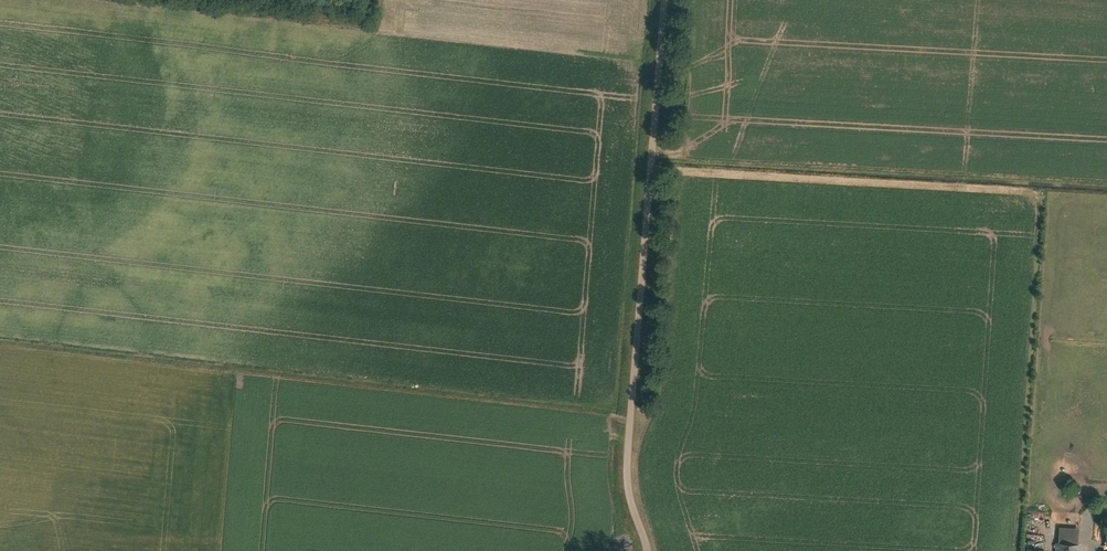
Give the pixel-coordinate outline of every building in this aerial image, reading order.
[(1061,527),(1058,527),(1056,550),(1074,550),(1075,528),(1076,517),(1061,516),(1061,527)]
